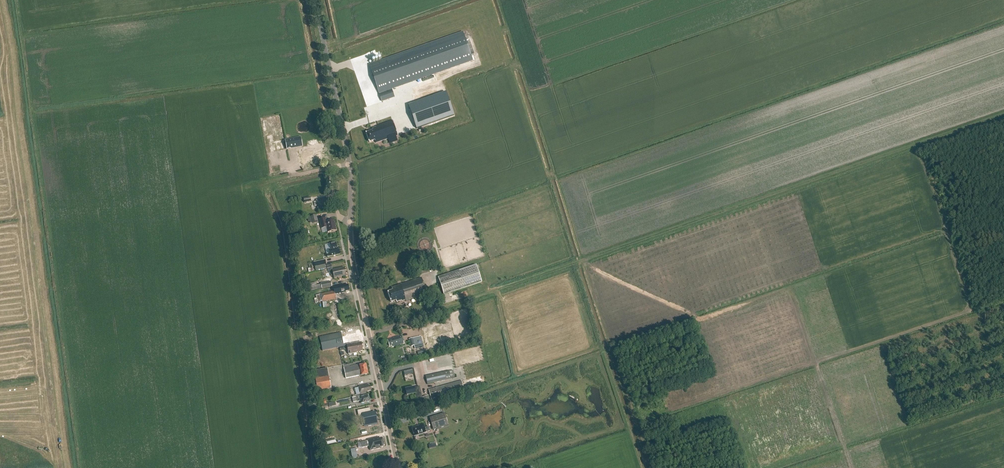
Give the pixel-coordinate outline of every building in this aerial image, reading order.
[(464,36),(370,69),(380,97),(383,105),(392,102),(390,95),(385,96),(385,95),(400,90),(474,64),(464,36)] [(417,132),(451,121),(443,97),(409,109),(417,132)] [(397,136),(392,121),(376,126),(376,125),(375,122),(372,123),(373,126),(374,128),(372,129),(373,131),(366,133),(369,142),(375,140),(376,143),(397,136)] [(301,137),(285,140),(287,150),(303,147),(301,137)] [(327,199),(326,198),(316,200),(316,202),(314,202),(315,207),(317,206),(318,209),(330,206),(328,199),(327,199)] [(310,217),(307,217),(309,223),(318,221),(316,215),(310,217)] [(328,222),(327,218),(320,219),(322,228),(326,227),(327,232),(326,232),(327,233),(336,230),(334,221),(334,220),(328,222)] [(338,248),(337,248),(336,243),(330,244),(331,249),(329,250),(330,254),(327,255),(327,257),(340,255),(338,248)] [(325,260),(313,262),(315,267),(316,271),(326,269),(325,265),(326,264),(325,260)] [(445,275),(438,277),(444,295),(472,286),(482,282),(477,265),(445,275)] [(331,277),(334,277),(334,279),(346,276),(344,268),(332,270),(333,273),(331,273),(331,277)] [(427,294),(421,278),(393,287),(391,288),(392,291),(387,292),(391,302),(396,301),(396,302),(401,301),(402,302),(405,300),(406,301),(427,294)] [(337,287),(337,288),(333,289),(334,292),(338,292),(338,293),(338,294),(345,292),(345,291),(349,291),(348,285),(344,286),(344,285),(337,287)] [(334,292),(320,295),(322,302),(336,299),(334,292)] [(357,352),(362,351),(361,342),(352,344),(352,345),(350,345),(350,344),(346,345),(343,345),(341,333),(320,336),(322,350),(344,346),(344,349),(347,349),(348,354),(357,353),(357,352)] [(404,343),(402,336),(393,338),(393,339),(392,340),(391,339),(387,340),(389,346),(391,346),(392,347),(404,343)] [(420,337),(409,340),(411,347),(414,346),(415,350),(423,348),(422,344),(420,337)] [(361,376),(368,374),(366,365),(359,366),(359,365),(344,368),(346,378),(359,376),(361,376)] [(317,391),(331,389),(327,369),(314,371),(316,379),(315,379),(317,391)] [(453,371),(426,376),(428,385),(451,380),(451,377),(455,377),(453,371)] [(431,400),(464,391),(461,380),(428,390),(431,400)] [(369,386),(368,384),(359,387),(360,395),(368,393),(367,391),(372,390),(370,386),(369,386)] [(422,399),(419,386),(419,387),(414,388),(414,387),(410,388),(409,388),(409,389),(405,389),(407,395),(407,396),(410,395),(415,394),(415,395),(417,395),(418,400),(422,399)] [(369,401),(370,400),(370,399),(369,399),(368,395),(363,396),(364,396),(362,397),(362,396),(360,397),(360,396),(356,397),(352,398),(353,403),(361,401),(361,404),(369,402),(369,401)] [(376,423),(377,423),(375,413),(371,414),(370,407),(358,409),(359,415),(363,414),(365,425),(369,425),(369,426),(373,425),(376,425),(376,423)] [(433,430),(448,425),(444,413),(429,418),(433,430)] [(418,435),(430,431),(428,427),(424,428),(423,424),(419,425),(419,426),(412,428),(414,436),(415,436),(416,436),(418,436),(418,435)] [(380,439),(380,437),(379,437),(379,438),(368,440),(368,441),(360,442),(362,448),(369,446),(370,451),(380,448),(380,447),(384,446),(382,438),(380,439)]
